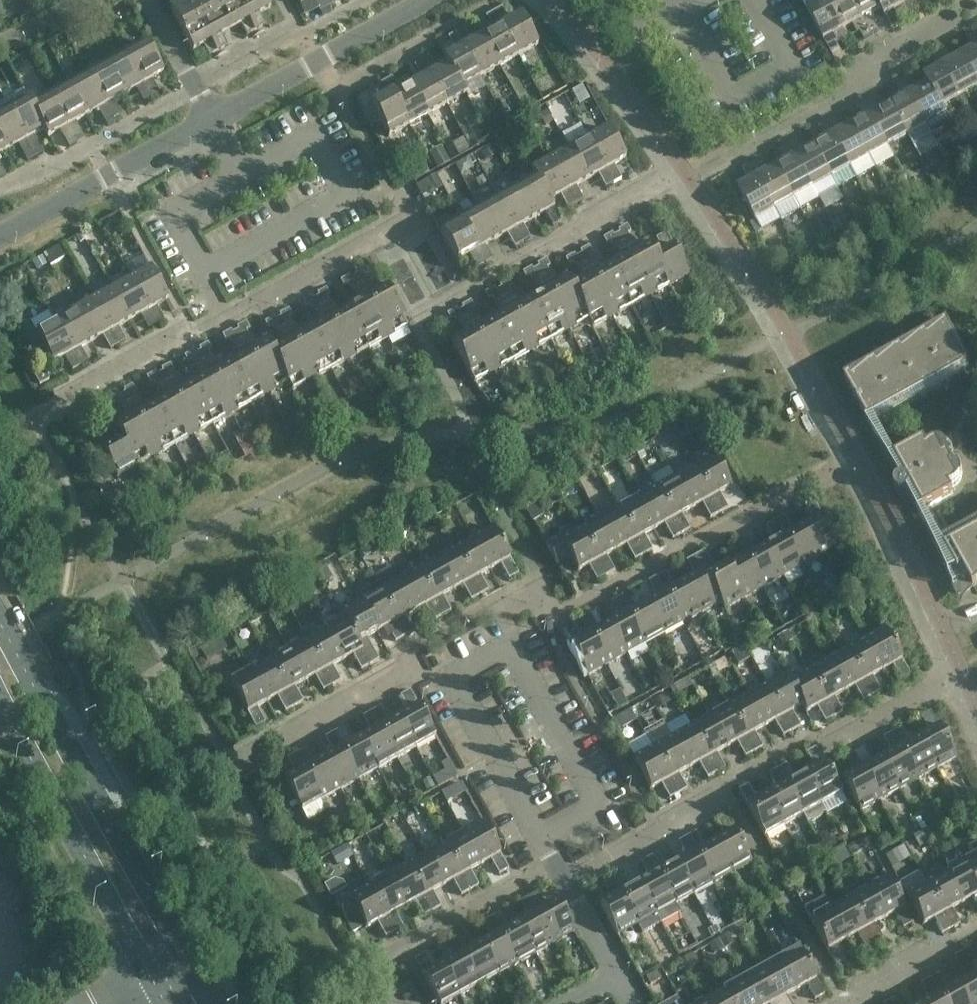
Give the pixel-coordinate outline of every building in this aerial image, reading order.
[(216,0),(190,0),(171,11),(193,51),(204,45),(209,56),(229,45),(223,35),(232,30),(216,0)] [(266,0),(216,0),(232,30),(241,24),(247,35),(266,25),(261,14),(271,8),(266,0)] [(324,0),(314,0),(320,12),(328,8),(324,0)] [(814,6),(811,1),(806,4),(808,9),(807,9),(832,54),(833,53),(840,49),(833,35),(844,29),(828,0),(824,0),(814,6)] [(871,32),(853,0),(828,0),(844,29),(855,23),(864,40),(872,35),(871,32)] [(877,0),(853,0),(871,32),(878,28),(871,14),(881,9),(882,8),(877,0)] [(902,0),(877,0),(882,8),(881,9),(885,16),(897,9),(904,23),(912,18),(902,0)] [(912,18),(920,14),(912,0),(913,0),(902,0),(912,18)] [(538,45),(521,15),(509,21),(502,7),(494,12),(518,56),(538,45)] [(518,56),(494,12),(486,16),(493,30),(482,36),(499,67),(518,56)] [(499,67),(482,36),(471,42),(464,28),(456,33),(481,77),(499,67)] [(974,32),(967,36),(974,50),(963,56),(976,81),(976,37),(974,32)] [(481,77),(456,33),(448,37),(456,51),(444,57),(447,64),(449,64),(462,87),(463,87),(481,77)] [(164,73),(147,42),(127,53),(152,97),(159,93),(152,80),(164,73)] [(963,56),(952,62),(944,48),(937,53),(964,102),(969,99),(966,94),(976,88),(976,81),(963,56)] [(152,97),(127,53),(108,64),(125,94),(136,88),(144,102),(152,97)] [(964,102),(937,53),(929,57),(936,71),(924,77),(928,84),(929,84),(942,107),(943,107),(956,100),(958,105),(964,102)] [(449,64),(447,64),(437,70),(430,56),(422,61),(447,105),(466,94),(463,87),(462,87),(449,64)] [(447,105),(422,61),(414,65),(422,79),(411,85),(428,115),(447,105)] [(125,94),(108,64),(89,74),(114,118),(116,122),(123,118),(114,101),(125,94)] [(114,118),(89,74),(70,85),(87,115),(98,109),(108,126),(116,122),(114,118)] [(942,107),(929,84),(928,84),(918,90),(911,76),(903,81),(930,129),(935,127),(932,122),(947,114),(943,107),(942,107)] [(428,115),(411,85),(400,91),(392,77),(384,81),(409,126),(428,115)] [(409,126),(384,81),(376,86),(384,99),(372,106),(372,107),(363,112),(371,127),(381,122),(389,137),(409,126)] [(930,129),(903,81),(895,85),(902,99),(891,105),(908,135),(922,128),(924,132),(930,129)] [(87,115),(70,85),(51,95),(77,143),(85,139),(75,122),(87,115)] [(45,129),(32,106),(33,105),(29,98),(28,98),(24,90),(4,100),(35,157),(43,152),(34,135),(44,130),(45,129)] [(77,143),(51,95),(33,105),(32,106),(45,129),(44,130),(48,137),(60,130),(69,147),(77,143)] [(908,135),(891,105),(880,111),(872,97),(864,102),(891,151),(897,148),(894,143),(908,135)] [(4,100),(0,103),(0,138),(7,151),(18,144),(28,161),(35,157),(4,100)] [(891,151),(864,102),(857,106),(864,120),(853,126),(870,156),(884,149),(886,154),(891,151)] [(870,156),(853,126),(842,132),(834,118),(827,123),(854,171),(859,169),(856,164),(870,156)] [(854,171),(827,123),(819,127),(826,141),(815,147),(832,177),(846,170),(848,174),(854,171)] [(626,159),(609,128),(589,139),(614,183),(622,179),(614,165),(626,159)] [(614,183),(589,139),(570,149),(587,180),(598,174),(606,187),(614,183)] [(832,177),(815,147),(804,153),(797,139),(789,144),(818,195),(836,185),(832,177)] [(818,195),(789,144),(781,148),(789,162),(777,168),(799,206),(818,195)] [(587,180),(570,149),(551,160),(576,204),(584,200),(576,186),(587,180)] [(576,204),(551,160),(532,171),(536,178),(536,177),(549,201),(550,200),(561,195),(568,208),(576,204)] [(799,206),(777,168),(766,174),(759,160),(751,164),(780,216),(799,206)] [(780,216),(751,164),(743,169),(751,182),(739,189),(756,220),(751,223),(755,230),(780,216)] [(554,207),(550,200),(549,201),(536,177),(536,178),(517,188),(534,218),(546,212),(553,226),(561,222),(553,208),(554,207)] [(534,218),(517,188),(498,198),(523,242),(531,238),(523,224),(534,218)] [(523,242),(498,198),(479,209),(495,240),(508,233),(515,247),(523,242)] [(495,240),(479,209),(460,219),(485,263),(493,259),(485,245),(495,240)] [(485,263),(460,219),(441,230),(458,261),(469,254),(477,268),(485,263)] [(631,232),(627,225),(618,230),(621,235),(624,236),(631,232)] [(614,241),(615,238),(613,233),(603,238),(607,245),(614,241)] [(689,275),(676,251),(666,233),(656,239),(663,252),(655,257),(654,257),(670,285),(689,275)] [(69,240),(78,254),(87,248),(79,234),(69,240)] [(670,285),(654,257),(655,257),(648,243),(636,249),(630,237),(623,241),(629,253),(628,254),(651,296),(670,285)] [(651,296),(628,254),(626,255),(619,243),(612,247),(619,259),(609,265),(632,306),(651,296)] [(593,253),(589,246),(580,251),(583,256),(586,257),(593,253)] [(577,262),(577,259),(575,254),(566,259),(569,266),(577,262)] [(632,306),(609,265),(599,270),(592,258),(585,262),(592,274),(590,275),(613,317),(632,306)] [(550,266),(547,259),(537,264),(540,269),(543,270),(550,266)] [(613,317),(590,275),(588,276),(581,264),(575,268),(581,280),(571,285),(571,286),(589,319),(589,320),(593,328),(613,317)] [(368,274),(364,267),(355,272),(358,277),(361,278),(368,274)] [(534,275),(535,272),(532,267),(523,272),(527,279),(534,275)] [(168,299),(151,269),(132,279),(156,324),(164,320),(156,306),(168,299)] [(589,319),(571,286),(571,285),(567,277),(556,283),(549,271),(542,275),(549,287),(547,288),(570,330),(589,320),(589,319)] [(351,284),(352,280),(350,276),(340,281),(344,287),(351,284)] [(570,330),(547,288),(545,289),(539,277),(532,281),(538,293),(528,299),(551,340),(570,330)] [(156,324),(132,279),(113,290),(130,321),(141,315),(148,328),(156,324)] [(408,327),(385,286),(373,292),(367,280),(360,283),(367,296),(365,296),(388,338),(408,327)] [(513,287),(509,280),(500,285),(502,290),(505,291),(513,287)] [(388,338),(365,296),(363,297),(356,285),(350,289),(356,301),(346,307),(369,349),(388,338)] [(330,295),(326,288),(317,293),(320,298),(323,299),(330,295)] [(496,296),(497,293),(494,288),(485,293),(489,300),(496,296)] [(130,321),(113,290),(94,300),(108,327),(118,345),(126,341),(118,327),(130,321)] [(551,340),(528,299),(518,304),(511,292),(504,296),(511,308),(509,309),(532,351),(551,340)] [(314,304),(314,301),(312,296),(303,301),(306,308),(314,304)] [(532,351),(509,309),(507,310),(501,298),(494,302),(501,314),(490,320),(494,327),(513,361),(532,351)] [(108,327),(94,300),(75,311),(92,342),(103,336),(111,349),(118,345),(108,327)] [(369,349),(346,307),(336,313),(329,300),(322,304),(329,316),(327,317),(350,359),(369,349)] [(475,308),(471,301),(462,306),(464,311),(468,312),(475,308)] [(350,359),(327,317),(325,318),(319,306),(312,310),(318,322),(308,328),(331,369),(350,359)] [(292,316),(289,309),(280,314),(282,319),(285,320),(292,316)] [(458,317),(459,314),(456,309),(447,314),(451,321),(458,317)] [(92,342),(75,311),(56,321),(81,366),(88,361),(81,348),(92,342)] [(513,361),(494,327),(490,320),(480,325),(473,313),(466,317),(473,329),(471,330),(494,372),(513,361)] [(276,325),(276,322),(274,317),(265,322),(269,329),(276,325)] [(494,372),(471,330),(470,331),(463,319),(456,323),(463,335),(452,341),(475,382),(494,372)] [(81,366),(56,321),(36,332),(53,363),(65,356),(73,370),(81,366)] [(331,369),(308,328),(298,333),(291,321),(284,325),(291,337),(289,338),(312,380),(331,369)] [(250,329),(246,322),(237,327),(240,332),(243,333),(250,329)] [(869,422),(971,365),(948,323),(943,326),(941,328),(935,331),(935,332),(930,334),(920,343),(918,340),(914,343),(903,351),(902,349),(893,354),(889,357),(878,365),(877,363),(868,368),(864,371),(853,379),(851,377),(845,380),(869,422)] [(312,380),(289,338),(287,339),(281,327),(274,331),(281,343),(271,348),(270,349),(289,382),(288,383),(293,391),(312,380)] [(233,338),(234,335),(231,330),(222,335),(226,342),(233,338)] [(289,382),(270,349),(271,348),(266,340),(255,347),(248,334),(242,338),(248,350),(247,351),(270,393),(288,383),(289,382)] [(270,393),(247,351),(245,352),(238,340),(231,344),(238,356),(228,362),(251,403),(270,393)] [(212,350),(208,343),(199,348),(202,353),(205,354),(212,350)] [(195,359),(196,356),(194,351),(184,356),(188,363),(195,359)] [(251,403),(228,362),(217,367),(211,355),(204,359),(211,371),(209,372),(232,414),(251,403)] [(232,414),(209,372),(207,373),(200,361),(193,365),(200,377),(190,383),(213,424),(232,414)] [(174,371),(170,364),(161,369),(164,374),(167,375),(174,371)] [(50,380),(43,366),(32,372),(40,386),(50,380)] [(158,380),(158,377),(156,372),(147,377),(150,384),(158,380)] [(213,424),(190,383),(180,388),(173,376),(166,380),(173,392),(171,393),(194,435),(213,424)] [(194,435),(171,393),(169,394),(163,382),(156,386),(162,398),(152,403),(175,445),(194,435)] [(136,392),(133,385),(124,390),(126,394),(129,396),(136,392)] [(120,401),(121,398),(118,393),(109,398),(113,405),(120,401)] [(175,445),(152,403),(142,409),(135,397),(128,401),(135,413),(133,414),(156,456),(175,445)] [(156,456),(133,414),(131,415),(125,403),(118,407),(125,419),(113,425),(121,438),(122,438),(137,466),(156,456)] [(137,466),(122,438),(121,438),(112,443),(109,438),(93,447),(98,457),(104,453),(118,477),(137,466)] [(962,473),(962,471),(960,464),(957,462),(954,455),(953,452),(948,446),(945,444),(942,443),(941,443),(939,443),(937,443),(935,443),(934,444),(931,445),(930,446),(928,448),(927,448),(925,443),(925,442),(924,442),(924,443),(914,449),(913,448),(896,458),(891,462),(901,480),(899,481),(897,483),(896,486),(895,487),(895,488),(896,490),(896,491),(897,492),(898,494),(899,495),(901,495),(903,495),(904,495),(906,495),(907,494),(908,493),(918,512),(924,509),(942,500),(942,499),(952,494),(953,494),(953,493),(952,493),(949,488),(950,488),(954,486),(957,484),(959,482),(960,481),(960,480),(961,479),(962,477),(962,475),(962,474),(962,473)] [(731,487),(713,456),(694,467),(719,513),(728,508),(720,493),(731,487)] [(719,513),(694,467),(675,477),(692,509),(702,503),(710,518),(719,513)] [(692,509),(675,477),(656,488),(681,534),(690,529),(682,514),(692,509)] [(681,534),(656,488),(637,498),(654,530),(664,524),(673,539),(681,534)] [(654,530),(637,498),(618,509),(644,555),(652,550),(644,535),(654,530)] [(839,546),(814,500),(804,505),(812,520),(802,526),(820,557),(839,546)] [(644,555),(618,509),(599,519),(616,551),(626,545),(635,560),(644,555)] [(820,557),(802,526),(792,531),(784,516),(775,521),(801,567),(820,557)] [(616,551),(599,519),(580,529),(606,576),(615,571),(606,556),(616,551)] [(801,567),(775,521),(766,526),(775,541),(765,547),(782,578),(801,567)] [(519,574),(493,527),(473,538),(491,570),(501,564),(509,579),(519,574)] [(606,576),(580,529),(562,539),(559,534),(545,542),(558,566),(571,559),(578,572),(589,566),(597,581),(606,576)] [(946,549),(947,550),(939,554),(957,595),(974,588),(976,586),(976,531),(946,549)] [(782,578),(765,547),(755,552),(746,537),(737,542),(763,588),(782,578)] [(491,570),(473,538),(454,548),(480,595),(489,590),(481,575),(491,570)] [(763,588),(737,542),(728,547),(737,562),(727,567),(744,599),(763,588)] [(480,595),(454,548),(435,559),(453,591),(463,585),(471,600),(480,595)] [(744,599),(727,567),(717,573),(705,551),(695,556),(721,602),(720,603),(724,610),(744,599)] [(721,602),(695,556),(686,561),(695,576),(685,581),(702,613),(720,603),(721,602)] [(453,591),(435,559),(417,569),(442,616),(451,611),(443,596),(453,591)] [(442,616),(417,569),(398,580),(415,611),(425,606),(433,621),(442,616)] [(702,613),(685,581),(675,587),(666,572),(658,577),(683,623),(702,613)] [(683,623),(658,577),(649,582),(657,597),(647,602),(664,634),(683,623)] [(415,611),(398,580),(379,590),(404,637),(413,632),(405,617),(415,611)] [(404,637),(379,590),(360,601),(377,632),(387,627),(396,642),(404,637)] [(664,634),(647,602),(637,608),(629,593),(620,598),(646,644),(664,634)] [(646,644),(620,598),(611,603),(619,618),(609,623),(627,655),(646,644)] [(367,638),(377,632),(360,601),(341,611),(370,665),(379,660),(367,638)] [(370,665),(341,611),(340,612),(344,619),(325,629),(343,660),(353,655),(361,670),(370,665)] [(627,655),(609,623),(599,629),(591,614),(582,619),(608,665),(627,655)] [(608,665),(582,619),(573,624),(581,639),(570,645),(588,676),(608,665)] [(343,660),(325,629),(307,639),(332,686),(341,681),(333,666),(343,660)] [(911,675),(885,629),(865,639),(883,671),(893,665),(901,680),(911,675)] [(332,686),(307,639),(288,650),(305,681),(315,676),(324,691),(332,686)] [(883,671),(865,639),(846,650),(872,696),(881,691),(873,676),(883,671)] [(305,681),(288,650),(269,660),(295,707),(304,702),(295,687),(305,681)] [(872,696),(846,650),(828,660),(845,692),(855,686),(863,701),(872,696)] [(295,707),(269,660),(250,671),(267,702),(277,697),(286,712),(295,707)] [(845,692),(828,660),(809,671),(834,717),(843,712),(835,697),(845,692)] [(267,702),(250,671),(230,681),(256,728),(266,723),(257,708),(267,702)] [(834,717),(809,671),(790,681),(789,681),(803,706),(802,706),(806,713),(817,707),(825,722),(834,717)] [(803,706),(789,681),(790,681),(786,674),(766,685),(792,731),(801,727),(793,711),(802,706),(803,706)] [(792,731),(766,685),(747,695),(765,727),(775,721),(783,736),(792,731)] [(436,737),(410,691),(400,696),(409,711),(399,717),(416,748),(436,737)] [(765,727),(747,695),(728,706),(754,752),(763,747),(755,732),(765,727)] [(754,752),(728,706),(710,716),(727,748),(737,742),(745,757),(754,752)] [(416,748),(399,717),(389,722),(380,707),(372,712),(397,758),(416,748)] [(397,758),(372,712),(363,717),(371,732),(361,737),(378,769),(397,758)] [(957,758),(931,712),(921,717),(930,732),(920,738),(937,769),(957,758)] [(727,748),(710,716),(691,727),(716,773),(725,768),(717,753),(727,748)] [(716,773),(691,727),(672,737),(689,768),(699,763),(708,778),(716,773)] [(378,769),(361,737),(351,743),(343,728),(334,733),(360,779),(378,769)] [(937,769),(920,738),(909,743),(901,728),(892,733),(918,779),(937,769)] [(360,779),(334,733),(325,738),(333,753),(323,758),(341,790),(360,779)] [(918,779),(892,733),(883,738),(892,753),(882,758),(899,790),(918,779)] [(689,768),(672,737),(653,747),(678,794),(687,789),(679,774),(689,768)] [(678,794),(653,747),(633,758),(651,790),(661,784),(670,799),(678,794)] [(842,794),(825,763),(816,748),(806,753),(815,768),(805,774),(822,805),(842,794)] [(341,790),(323,758),(313,764),(305,749),(296,754),(322,800),(341,790)] [(899,790),(882,758),(872,764),(863,749),(855,754),(880,800),(899,790)] [(322,800),(296,754),(287,759),(295,774),(285,780),(302,811),(322,800)] [(880,800),(855,754),(846,759),(854,774),(843,780),(861,811),(880,800)] [(822,805),(805,774),(795,779),(786,764),(778,769),(803,815),(822,805)] [(803,815),(778,769),(769,774),(777,789),(767,794),(784,826),(803,815)] [(784,826),(767,794),(757,800),(749,785),(739,790),(765,837),(784,826)] [(752,862),(726,816),(716,821),(725,836),(714,842),(732,873),(752,862)] [(509,869),(483,823),(463,834),(481,865),(491,860),(499,875),(509,869)] [(732,873),(714,842),(704,847),(696,832),(687,837),(713,884),(732,873)] [(481,865),(463,834),(444,844),(470,891),(479,886),(471,871),(481,865)] [(713,884),(687,837),(678,842),(687,857),(677,863),(694,894),(713,884)] [(470,891),(444,844),(426,855),(443,886),(453,881),(461,896),(470,891)] [(694,894),(677,863),(667,868),(658,853),(649,858),(675,904),(694,894)] [(963,862),(976,886),(976,854),(963,862)] [(443,886),(426,855),(407,865),(432,912),(441,907),(433,892),(443,886)] [(675,904),(649,858),(641,863),(649,878),(639,884),(656,915),(675,904)] [(963,862),(944,872),(962,903),(972,898),(976,907),(976,886),(963,862)] [(432,912),(407,865),(388,875),(405,907),(415,901),(424,916),(432,912)] [(962,903),(944,872),(926,882),(951,929),(960,924),(952,909),(962,903)] [(656,915),(639,884),(629,889),(620,874),(612,879),(637,925),(656,915)] [(405,907),(388,875),(369,886),(394,932),(403,927),(395,913),(405,907)] [(913,923),(887,876),(868,887),(885,919),(895,913),(903,928),(913,923)] [(637,925),(612,879),(603,884),(611,899),(600,905),(617,936),(637,925)] [(951,929),(926,882),(906,893),(923,925),(934,919),(942,934),(951,929)] [(394,932),(369,886),(350,896),(347,891),(333,899),(347,923),(360,916),(366,928),(377,922),(386,937),(394,932)] [(885,919),(868,887),(849,898),(874,944),(883,939),(875,924),(885,919)] [(575,933),(557,901),(546,907),(538,892),(529,897),(555,944),(575,933)] [(555,944),(529,897),(520,902),(529,917),(519,922),(536,954),(555,944)] [(874,944),(849,898),(830,908),(847,939),(857,934),(866,949),(874,944)] [(847,939),(830,908),(810,919),(836,965),(845,960),(837,945),(847,939)] [(536,954),(519,922),(508,928),(500,913),(491,918),(517,964),(536,954)] [(517,964),(491,918),(483,923),(491,938),(481,943),(498,975),(517,964)] [(498,975),(481,943),(471,949),(463,934),(454,939),(479,985),(498,975)] [(479,985),(454,939),(445,944),(453,959),(443,964),(460,996),(479,985)] [(972,947),(964,951),(976,976),(976,955),(972,947)] [(825,994),(799,948),(779,959),(797,990),(807,985),(815,1000),(825,994)] [(964,951),(954,957),(967,979),(957,984),(968,1003),(976,1003),(976,976),(964,951)] [(443,964),(433,970),(425,955),(415,960),(439,1003),(446,1003),(460,996),(443,964)] [(779,959),(760,969),(779,1003),(791,1003),(787,996),(797,990),(779,959)] [(760,969),(741,980),(755,1003),(779,1003),(760,969)] [(957,984),(947,990),(938,975),(929,980),(943,1003),(968,1003),(957,984)] [(741,980),(722,990),(730,1003),(755,1003),(741,980)] [(929,980),(921,985),(929,1000),(921,1003),(943,1003),(929,980)] [(722,990),(704,1001),(705,1003),(730,1003),(722,990)] [(900,996),(892,1001),(894,1003),(905,1003),(900,996)]
